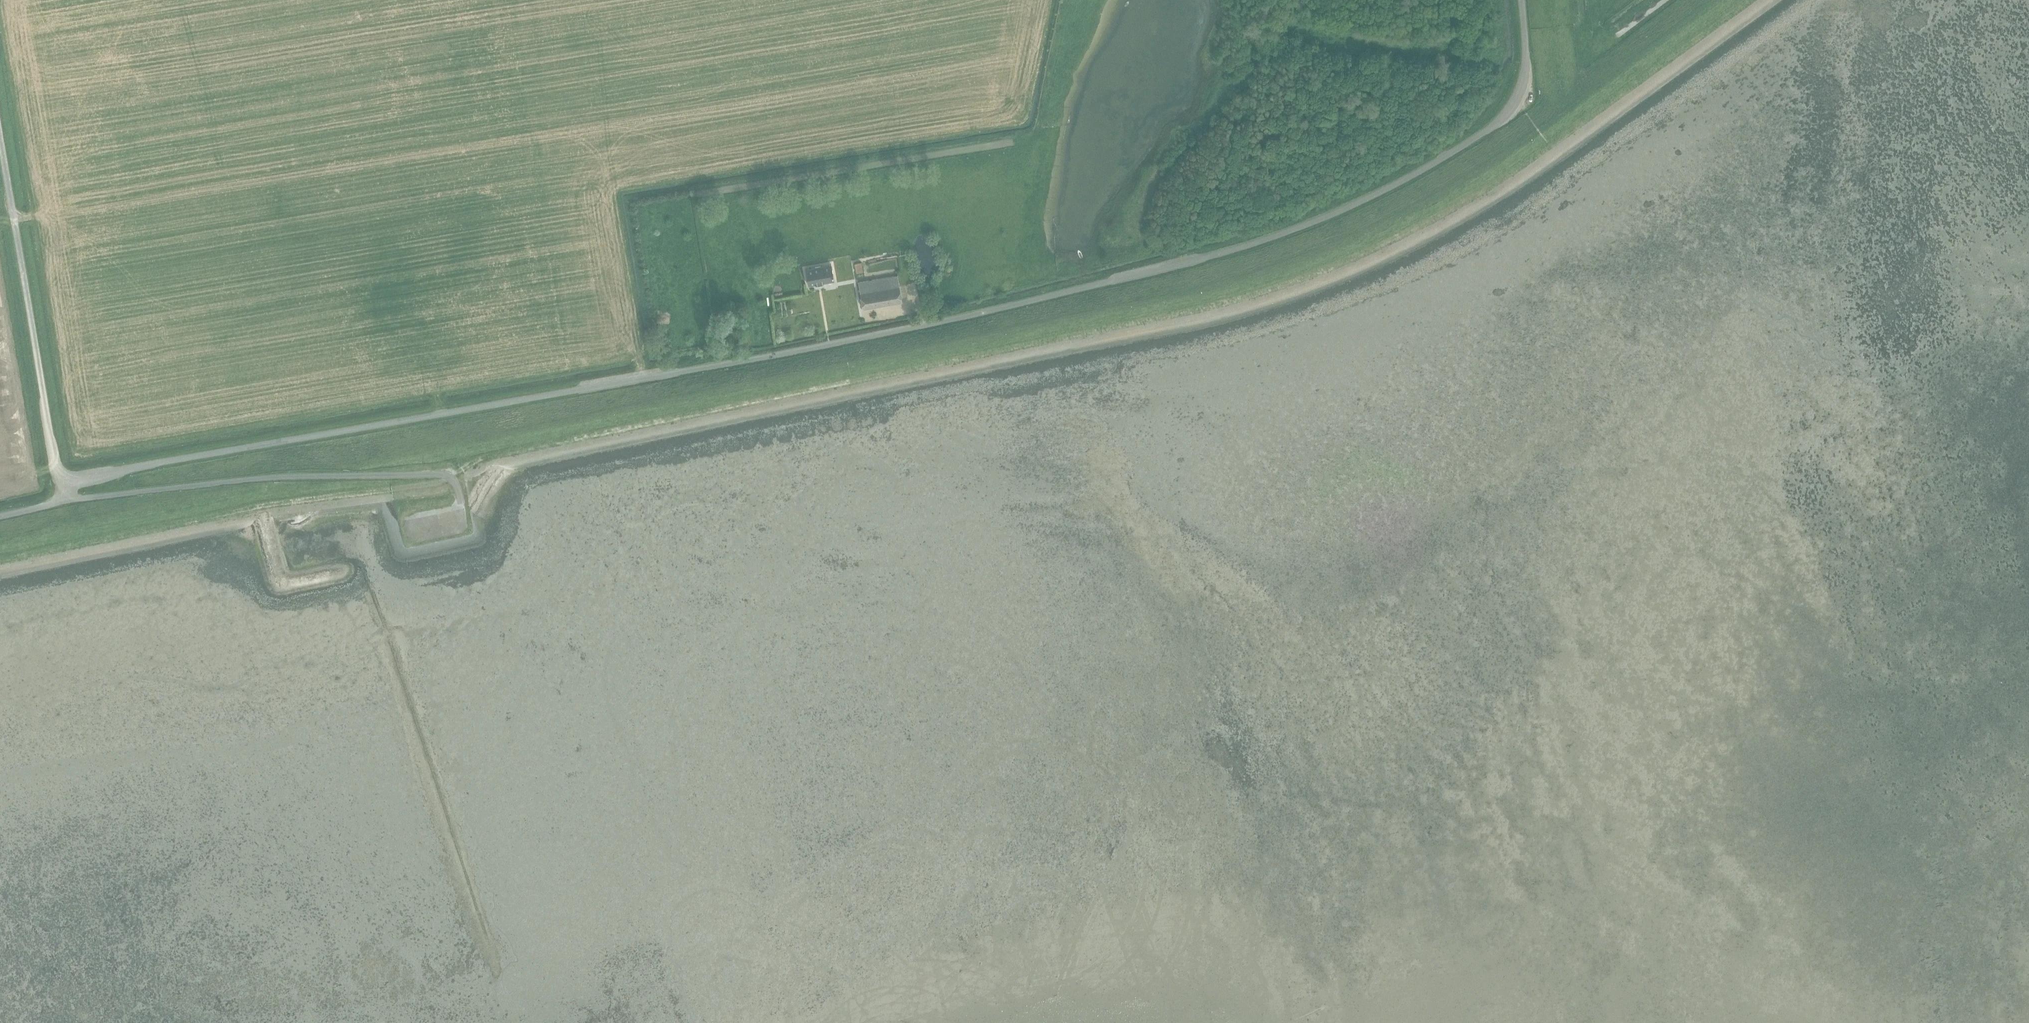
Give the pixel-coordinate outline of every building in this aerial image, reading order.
[(861,255),(864,262),(869,260),(867,253),(861,255)] [(863,271),(861,262),(854,263),(856,272),(863,271)] [(822,282),(834,280),(831,264),(805,269),(808,284),(817,283),(815,284),(823,283),(823,282),(822,282)] [(856,283),(861,308),(900,301),(895,276),(856,283)]
